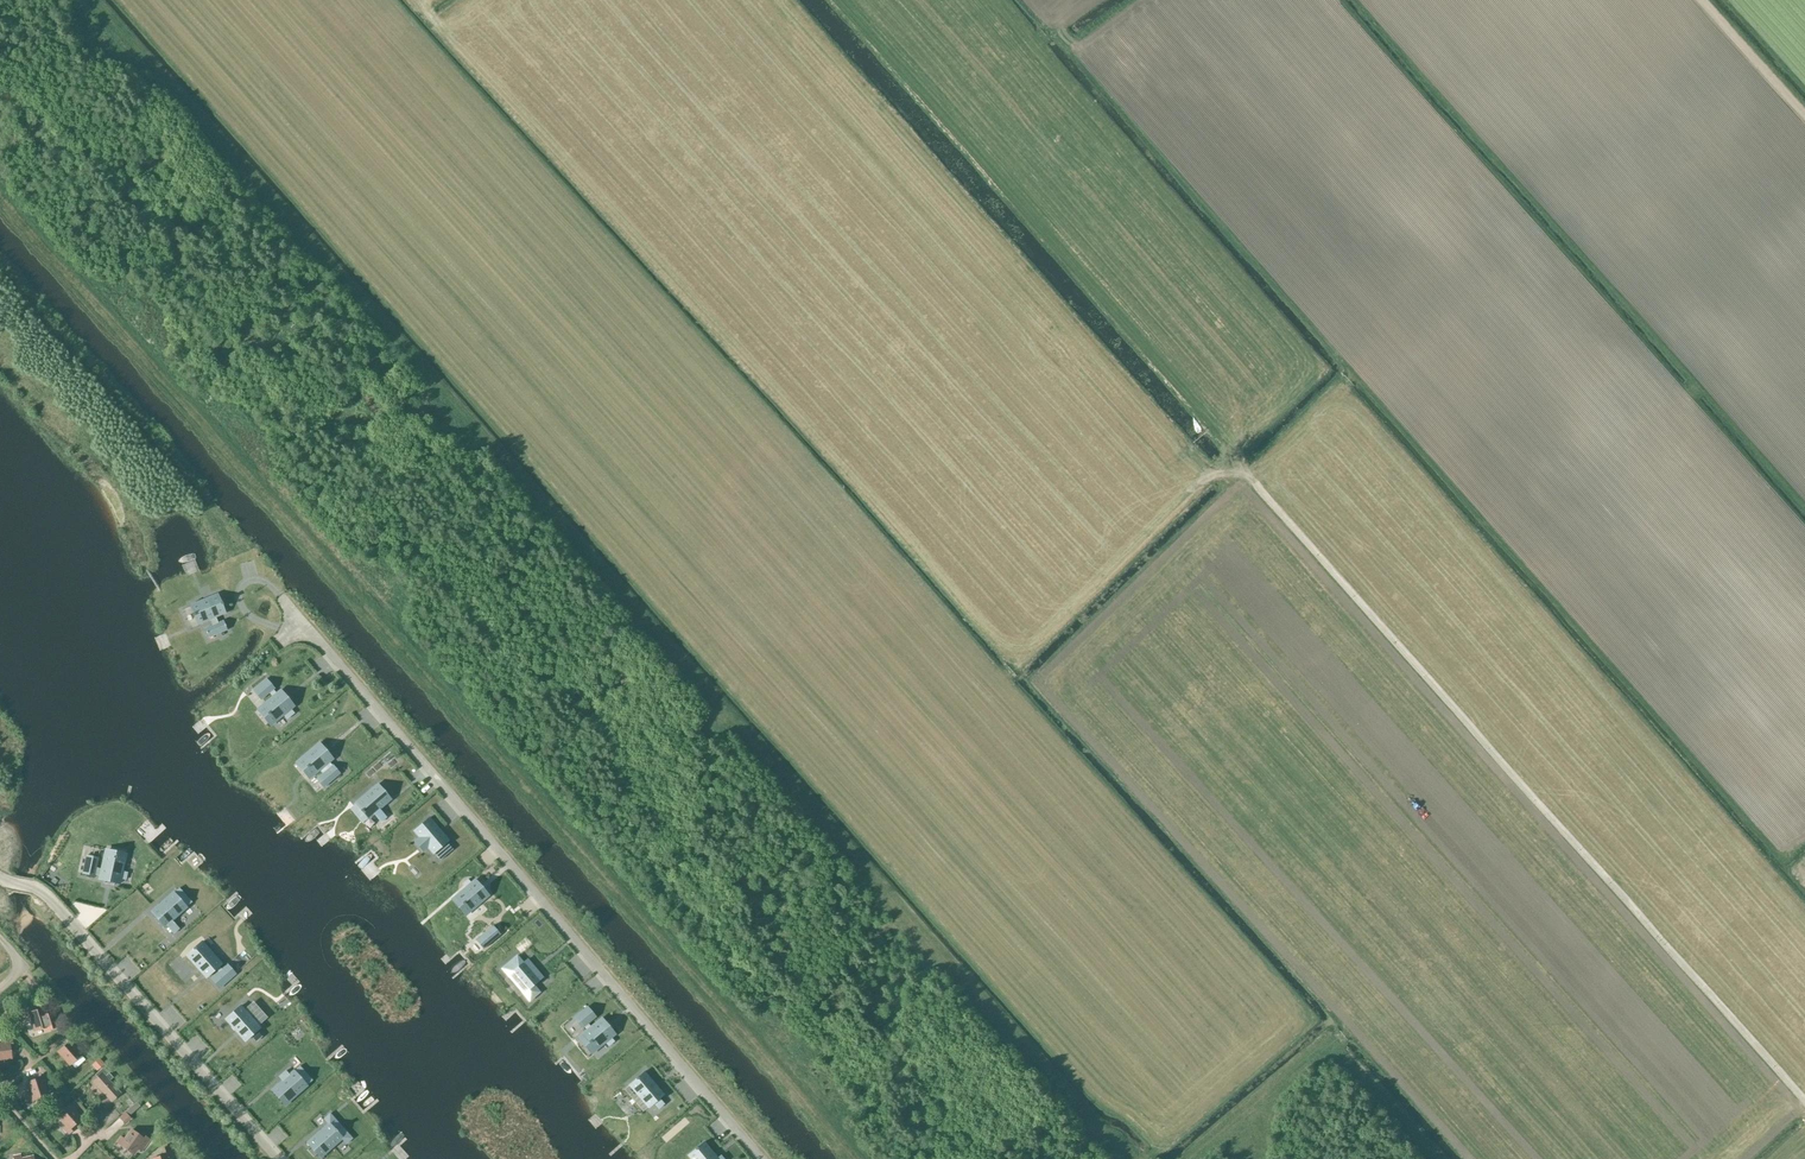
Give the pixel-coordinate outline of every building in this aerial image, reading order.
[(208,637),(227,630),(223,621),(218,623),(215,617),(225,612),(218,594),(191,606),(198,624),(211,618),(213,625),(205,628),(208,637)] [(266,679),(253,689),(261,699),(269,693),(273,697),(258,709),(271,725),(274,722),(283,715),(286,719),(294,713),(290,709),(294,706),(281,690),(277,694),(273,689),(274,688),(266,679)] [(318,737),(276,774),(295,795),(337,758),(318,737)] [(378,784),(357,802),(362,809),(361,809),(363,811),(364,811),(369,817),(375,813),(378,816),(384,811),(381,808),(391,799),(378,784)] [(429,818),(414,830),(433,854),(434,853),(440,860),(453,849),(447,842),(448,841),(429,818)] [(84,856),(80,872),(94,875),(95,871),(101,873),(99,879),(119,884),(120,879),(125,880),(127,873),(122,871),(125,859),(116,857),(114,856),(113,857),(105,855),(102,867),(96,865),(98,859),(84,856)] [(456,896),(453,899),(466,915),(469,911),(488,895),(475,880),(456,896)] [(172,920),(187,907),(174,892),(151,912),(164,927),(166,925),(172,920)] [(179,929),(175,924),(169,929),(174,933),(179,929)] [(493,926),(476,941),(483,950),(500,935),(493,926)] [(221,964),(201,942),(195,947),(195,946),(192,949),(193,949),(187,955),(207,977),(216,969),(219,972),(211,979),(219,988),(235,973),(227,965),(222,969),(219,966),(221,964)] [(515,952),(501,965),(508,972),(511,969),(525,986),(522,988),(528,996),(538,987),(532,981),(541,973),(525,955),(519,960),(518,959),(519,957),(515,952)] [(15,1004),(7,1008),(11,1016),(19,1011),(15,1004)] [(579,1037),(592,1052),(605,1041),(609,1046),(614,1041),(611,1037),(615,1034),(602,1018),(591,1027),(587,1023),(595,1016),(588,1007),(575,1017),(583,1027),(584,1026),(588,1030),(579,1037)] [(31,1009),(25,1011),(27,1018),(31,1017),(35,1030),(49,1026),(50,1030),(60,1027),(55,1012),(46,1014),(45,1008),(32,1012),(31,1009)] [(241,1036),(249,1045),(264,1032),(244,1010),(230,1023),(234,1028),(230,1032),(237,1039),(241,1036)] [(59,1052),(70,1065),(82,1054),(73,1045),(76,1042),(71,1037),(67,1041),(69,1043),(59,1052)] [(13,1044),(12,1039),(4,1040),(5,1043),(0,1044),(0,1064),(1,1064),(1,1059),(11,1058),(10,1045),(13,1044)] [(103,1066),(109,1059),(103,1053),(97,1060),(103,1066)] [(285,1105),(307,1085),(294,1071),(289,1075),(285,1071),(279,1077),(282,1081),(271,1090),(285,1105)] [(629,1085),(648,1108),(663,1095),(662,1094),(667,1090),(663,1084),(657,1089),(644,1072),(629,1085)] [(44,1082),(47,1081),(45,1074),(39,1075),(40,1078),(28,1082),(31,1094),(27,1095),(29,1101),(48,1095),(44,1082)] [(110,1100),(119,1092),(104,1074),(95,1082),(110,1100)] [(69,1133),(73,1130),(71,1127),(81,1118),(74,1111),(77,1108),(73,1103),(58,1116),(67,1125),(64,1128),(69,1133)] [(124,1113),(129,1119),(137,1114),(132,1107),(124,1113)] [(307,1143),(320,1158),(341,1139),(342,1138),(337,1132),(337,1131),(335,1129),(329,1123),(328,1124),(307,1143)] [(118,1142),(134,1154),(142,1143),(145,1145),(149,1139),(144,1135),(143,1138),(132,1130),(125,1139),(122,1137),(118,1142)] [(688,1155),(692,1158),(723,1158),(721,1156),(717,1158),(703,1143),(688,1155)] [(169,1158),(172,1157),(170,1150),(164,1152),(165,1155),(152,1158),(169,1158)]
